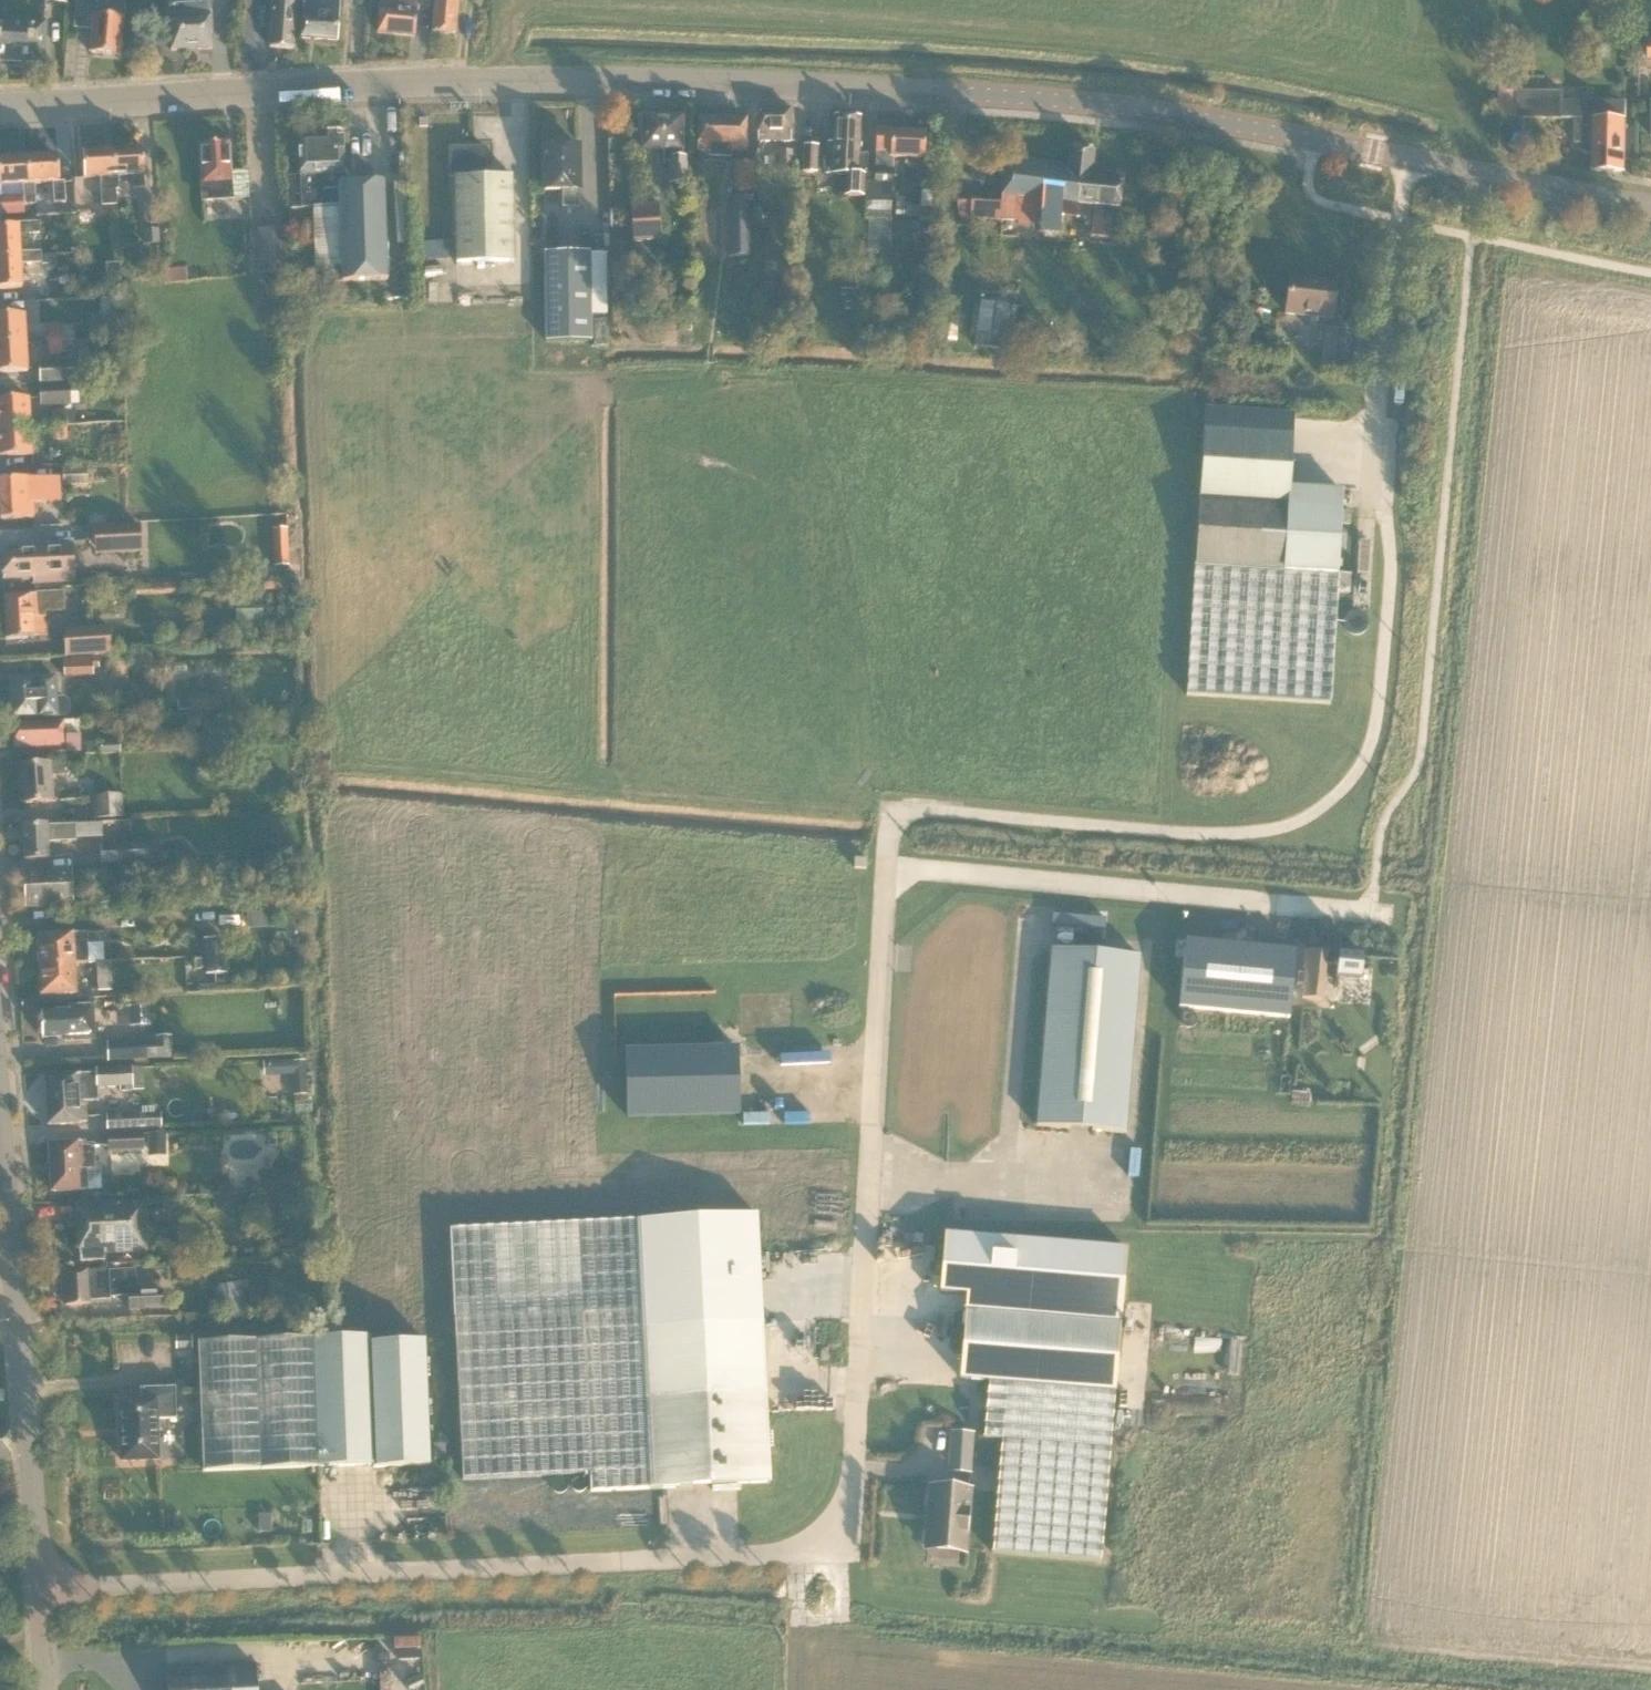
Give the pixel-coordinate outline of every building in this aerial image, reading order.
[(75,27),(93,29),(91,53),(120,56),(124,18),(125,0),(78,0),(75,27)] [(213,49),(212,13),(211,13),(211,0),(166,0),(166,16),(166,30),(171,30),(172,51),(213,49)] [(271,47),(293,49),(297,0),(274,0),(271,47)] [(340,0),(303,0),(300,38),(338,40),(340,0)] [(418,0),(381,0),(378,33),(415,36),(418,0)] [(433,32),(456,34),(460,0),(436,0),(433,32)] [(46,23),(0,21),(0,61),(45,63),(46,23)] [(1650,61),(1650,39),(1649,39),(1649,44),(1641,44),(1641,58),(1650,58),(1650,61)] [(1575,144),(1594,144),(1593,172),(1625,172),(1626,120),(1626,104),(1563,103),(1564,92),(1547,92),(1523,92),(1523,78),(1509,78),(1509,79),(1500,79),(1500,115),(1518,115),(1518,119),(1563,119),(1576,119),(1575,144)] [(759,141),(792,142),(791,109),(758,109),(759,141)] [(860,142),(861,117),(835,116),(833,142),(828,142),(826,174),(846,175),(845,196),(863,197),(865,171),(867,171),(868,154),(860,154),(860,142)] [(670,162),(670,183),(670,193),(688,193),(688,183),(688,156),(683,156),(683,149),(683,117),(643,117),(643,149),(664,149),(664,162),(670,162)] [(698,150),(715,150),(715,155),(725,156),(726,151),(746,151),(747,118),(699,117),(698,150)] [(892,212),(893,157),(925,158),(925,133),(892,132),(892,128),(877,127),(875,173),(867,173),(866,211),(892,212)] [(291,208),(325,207),(339,206),(338,174),(345,174),(343,133),(321,134),(322,138),(299,138),(301,175),(289,176),(291,208)] [(200,145),(203,183),(204,201),(250,198),(248,171),(231,173),(229,144),(200,145)] [(563,208),(579,207),(579,145),(544,146),(545,190),(563,190),(563,208)] [(818,172),(819,145),(803,145),(802,171),(818,172)] [(457,263),(515,262),(513,175),(486,176),(486,147),(450,147),(450,177),(456,177),(456,181),(456,192),(457,263)] [(1002,220),(1019,222),(1019,225),(1040,228),(1040,234),(1060,236),(1062,217),(1087,219),(1086,225),(1092,226),(1091,236),(1117,239),(1123,179),(1092,176),(1095,150),(1071,147),(1070,163),(1008,157),(1004,203),(1002,219),(1002,220)] [(144,149),(114,151),(116,176),(119,176),(134,175),(134,189),(146,188),(145,174),(144,149)] [(116,176),(114,151),(84,153),(86,178),(100,177),(102,206),(117,205),(116,190),(120,190),(119,176),(116,176)] [(793,170),(793,151),(779,151),(778,170),(793,170)] [(30,184),(36,184),(53,182),(54,203),(67,203),(65,181),(60,181),(58,157),(28,159),(30,184)] [(1,198),(0,198),(1,214),(25,213),(25,217),(36,216),(36,205),(37,204),(36,184),(30,184),(28,159),(0,160),(0,189),(1,198)] [(755,191),(755,163),(733,164),(733,170),(727,170),(727,191),(734,191),(755,191)] [(341,209),(324,210),(312,211),(314,268),(334,267),(335,282),(388,280),(384,182),(340,184),(341,209)] [(933,192),(921,191),(919,231),(931,232),(933,192)] [(781,205),(793,205),(794,193),(781,193),(781,205)] [(143,201),(144,225),(159,225),(158,200),(143,201)] [(1004,203),(958,201),(957,209),(961,217),(1002,219),(1004,203)] [(662,241),(659,204),(631,206),(633,243),(662,241)] [(750,204),(728,204),(729,253),(751,253),(750,204)] [(22,258),(21,252),(20,235),(41,234),(40,222),(19,223),(19,228),(0,229),(0,259),(22,258)] [(144,229),(145,243),(159,243),(159,228),(144,229)] [(21,252),(22,258),(0,259),(0,289),(23,288),(22,275),(48,274),(49,288),(52,288),(73,287),(77,287),(75,262),(81,262),(80,252),(59,253),(41,254),(41,251),(21,252)] [(547,341),(592,340),(590,251),(546,252),(547,341)] [(108,282),(110,281),(111,296),(123,295),(121,263),(107,264),(108,282)] [(1333,318),(1336,281),(1290,276),(1286,313),(1333,318)] [(103,294),(103,277),(84,278),(85,295),(103,294)] [(856,296),(856,284),(842,284),(842,295),(856,296)] [(1005,349),(1011,305),(980,301),(974,345),(1005,349)] [(27,342),(26,314),(0,315),(0,344),(27,342)] [(48,341),(63,340),(62,325),(48,326),(48,341)] [(64,356),(63,340),(48,341),(49,357),(64,356)] [(27,342),(0,344),(0,372),(28,371),(27,342)] [(80,359),(39,361),(40,383),(81,381),(80,359)] [(80,404),(78,382),(40,384),(41,406),(80,404)] [(31,426),(30,398),(0,399),(0,428),(31,426)] [(53,425),(66,425),(66,410),(52,411),(53,425)] [(67,440),(66,425),(53,425),(53,441),(67,440)] [(0,428),(0,457),(33,455),(31,426),(0,428)] [(1335,618),(1337,592),(1351,593),(1352,574),(1338,573),(1341,524),(1350,524),(1351,512),(1341,511),(1342,506),(1343,491),(1290,487),(1293,434),(1204,429),(1200,497),(1196,566),(1194,566),(1192,609),(1188,667),(1187,694),(1330,702),(1332,675),(1335,618)] [(90,467),(63,468),(64,480),(90,480),(90,467)] [(47,501),(47,503),(61,502),(59,478),(46,479),(46,480),(30,481),(30,478),(0,480),(0,489),(2,520),(34,518),(34,502),(47,501)] [(96,556),(143,554),(142,524),(95,526),(96,556)] [(288,529),(273,529),(274,567),(290,566),(288,529)] [(56,582),(70,581),(76,581),(74,542),(26,544),(27,548),(3,550),(5,579),(34,578),(34,584),(56,583),(56,582)] [(35,634),(46,633),(45,613),(65,611),(64,593),(32,595),(6,596),(8,636),(35,635),(35,634)] [(111,654),(109,626),(64,629),(66,657),(111,654)] [(271,629),(272,642),(284,641),(284,628),(271,629)] [(98,658),(64,659),(65,677),(94,675),(94,669),(98,669),(98,658)] [(13,718),(58,716),(67,715),(70,712),(70,702),(65,698),(57,698),(56,677),(10,679),(13,718)] [(221,710),(221,699),(178,700),(178,711),(221,710)] [(188,728),(202,727),(201,717),(187,717),(188,728)] [(50,752),(67,752),(81,751),(81,736),(80,720),(14,723),(15,748),(49,746),(50,752)] [(102,753),(121,753),(121,742),(101,742),(102,753)] [(21,803),(54,801),(52,776),(65,775),(64,762),(18,765),(21,803)] [(123,794),(92,796),(93,818),(124,816),(123,794)] [(49,859),(49,843),(76,841),(76,839),(76,833),(76,824),(48,826),(24,827),(25,860),(49,859)] [(150,854),(134,854),(133,843),(101,845),(102,864),(151,862),(150,854)] [(867,868),(867,858),(855,858),(855,867),(867,868)] [(119,889),(134,889),(134,866),(119,867),(119,889)] [(108,879),(108,868),(94,868),(94,880),(108,879)] [(26,906),(73,904),(72,870),(25,872),(26,906)] [(274,911),(248,912),(248,926),(274,925),(274,911)] [(76,963),(89,963),(87,932),(75,933),(38,935),(39,965),(76,963)] [(1361,975),(1363,954),(1361,954),(1361,957),(1340,955),(1340,952),(1339,952),(1340,937),(1328,936),(1325,964),(1337,965),(1335,982),(1337,982),(1337,980),(1337,979),(1359,981),(1360,975),(1361,975)] [(208,974),(226,973),(224,938),(206,939),(208,974)] [(1178,944),(1172,1010),(1283,1019),(1288,953),(1178,944)] [(1125,1133),(1140,956),(1052,949),(1037,1125),(1125,1133)] [(97,962),(99,991),(112,990),(111,961),(97,962)] [(76,963),(89,963),(76,963),(39,965),(41,995),(78,993),(76,963)] [(66,1041),(95,1039),(93,1005),(69,1006),(70,1012),(41,1013),(43,1037),(66,1036),(66,1041)] [(156,1039),(107,1041),(108,1061),(174,1058),(173,1035),(156,1036),(156,1039)] [(738,1083),(738,1078),(736,1079),(736,1056),(738,1056),(737,1047),(627,1050),(628,1117),(739,1114),(739,1105),(737,1105),(736,1083),(738,1083)] [(294,1095),(307,1095),(306,1060),(293,1061),(294,1095)] [(98,1087),(133,1085),(133,1067),(97,1069),(98,1087)] [(87,1122),(87,1111),(93,1111),(92,1099),(90,1099),(89,1087),(85,1088),(84,1074),(72,1074),(46,1075),(49,1125),(73,1124),(73,1123),(87,1122)] [(152,1114),(107,1115),(108,1130),(153,1128),(152,1114)] [(109,1152),(144,1150),(144,1131),(108,1133),(109,1152)] [(149,1156),(166,1156),(166,1133),(148,1133),(149,1156)] [(89,1189),(88,1169),(96,1168),(95,1143),(86,1144),(86,1141),(75,1142),(75,1141),(50,1143),(52,1191),(77,1190),(89,1189)] [(300,1165),(280,1154),(271,1170),(291,1181),(300,1165)] [(147,1250),(147,1238),(145,1200),(78,1204),(81,1262),(106,1260),(105,1253),(147,1250)] [(693,1485),(768,1481),(764,1394),(766,1394),(757,1214),(450,1229),(463,1479),(590,1473),(591,1491),(693,1486),(693,1485)] [(989,1380),(989,1379),(1116,1390),(1127,1248),(946,1234),(941,1292),(967,1294),(961,1378),(989,1380)] [(111,1272),(109,1272),(108,1271),(88,1272),(88,1271),(64,1272),(66,1306),(90,1304),(111,1303),(111,1295),(129,1294),(130,1310),(164,1308),(163,1291),(137,1292),(134,1271),(129,1271),(128,1263),(111,1264),(111,1272)] [(237,1284),(218,1286),(219,1289),(217,1289),(218,1313),(243,1311),(243,1307),(244,1307),(243,1287),(237,1287),(237,1284)] [(230,1470),(310,1466),(374,1464),(374,1467),(430,1465),(425,1340),(372,1342),(371,1335),(199,1342),(204,1471),(230,1470)] [(177,1349),(192,1349),(192,1336),(176,1336),(177,1349)] [(1186,1359),(1184,1382),(1203,1384),(1206,1361),(1186,1359)] [(993,1553),(1101,1562),(1116,1390),(989,1379),(989,1380),(985,1438),(1002,1440),(993,1553)] [(141,1401),(120,1402),(123,1460),(159,1459),(157,1419),(177,1418),(176,1386),(140,1387),(141,1401)] [(12,1460),(9,1422),(0,1423),(0,1461),(12,1460)] [(971,1473),(974,1432),(951,1431),(950,1453),(959,1454),(957,1472),(971,1473)] [(446,1459),(446,1444),(434,1444),(435,1460),(446,1459)] [(960,1550),(965,1490),(933,1487),(932,1493),(929,1496),(929,1503),(931,1506),(929,1529),(926,1532),(926,1539),(928,1542),(928,1548),(960,1550)] [(272,1532),(272,1514),(260,1514),(260,1532),(272,1532)] [(257,1664),(166,1670),(168,1689),(258,1689),(257,1664)] [(391,1674),(380,1674),(381,1689),(392,1689),(391,1674)] [(408,1688),(423,1682),(420,1676),(406,1682),(408,1688)]
